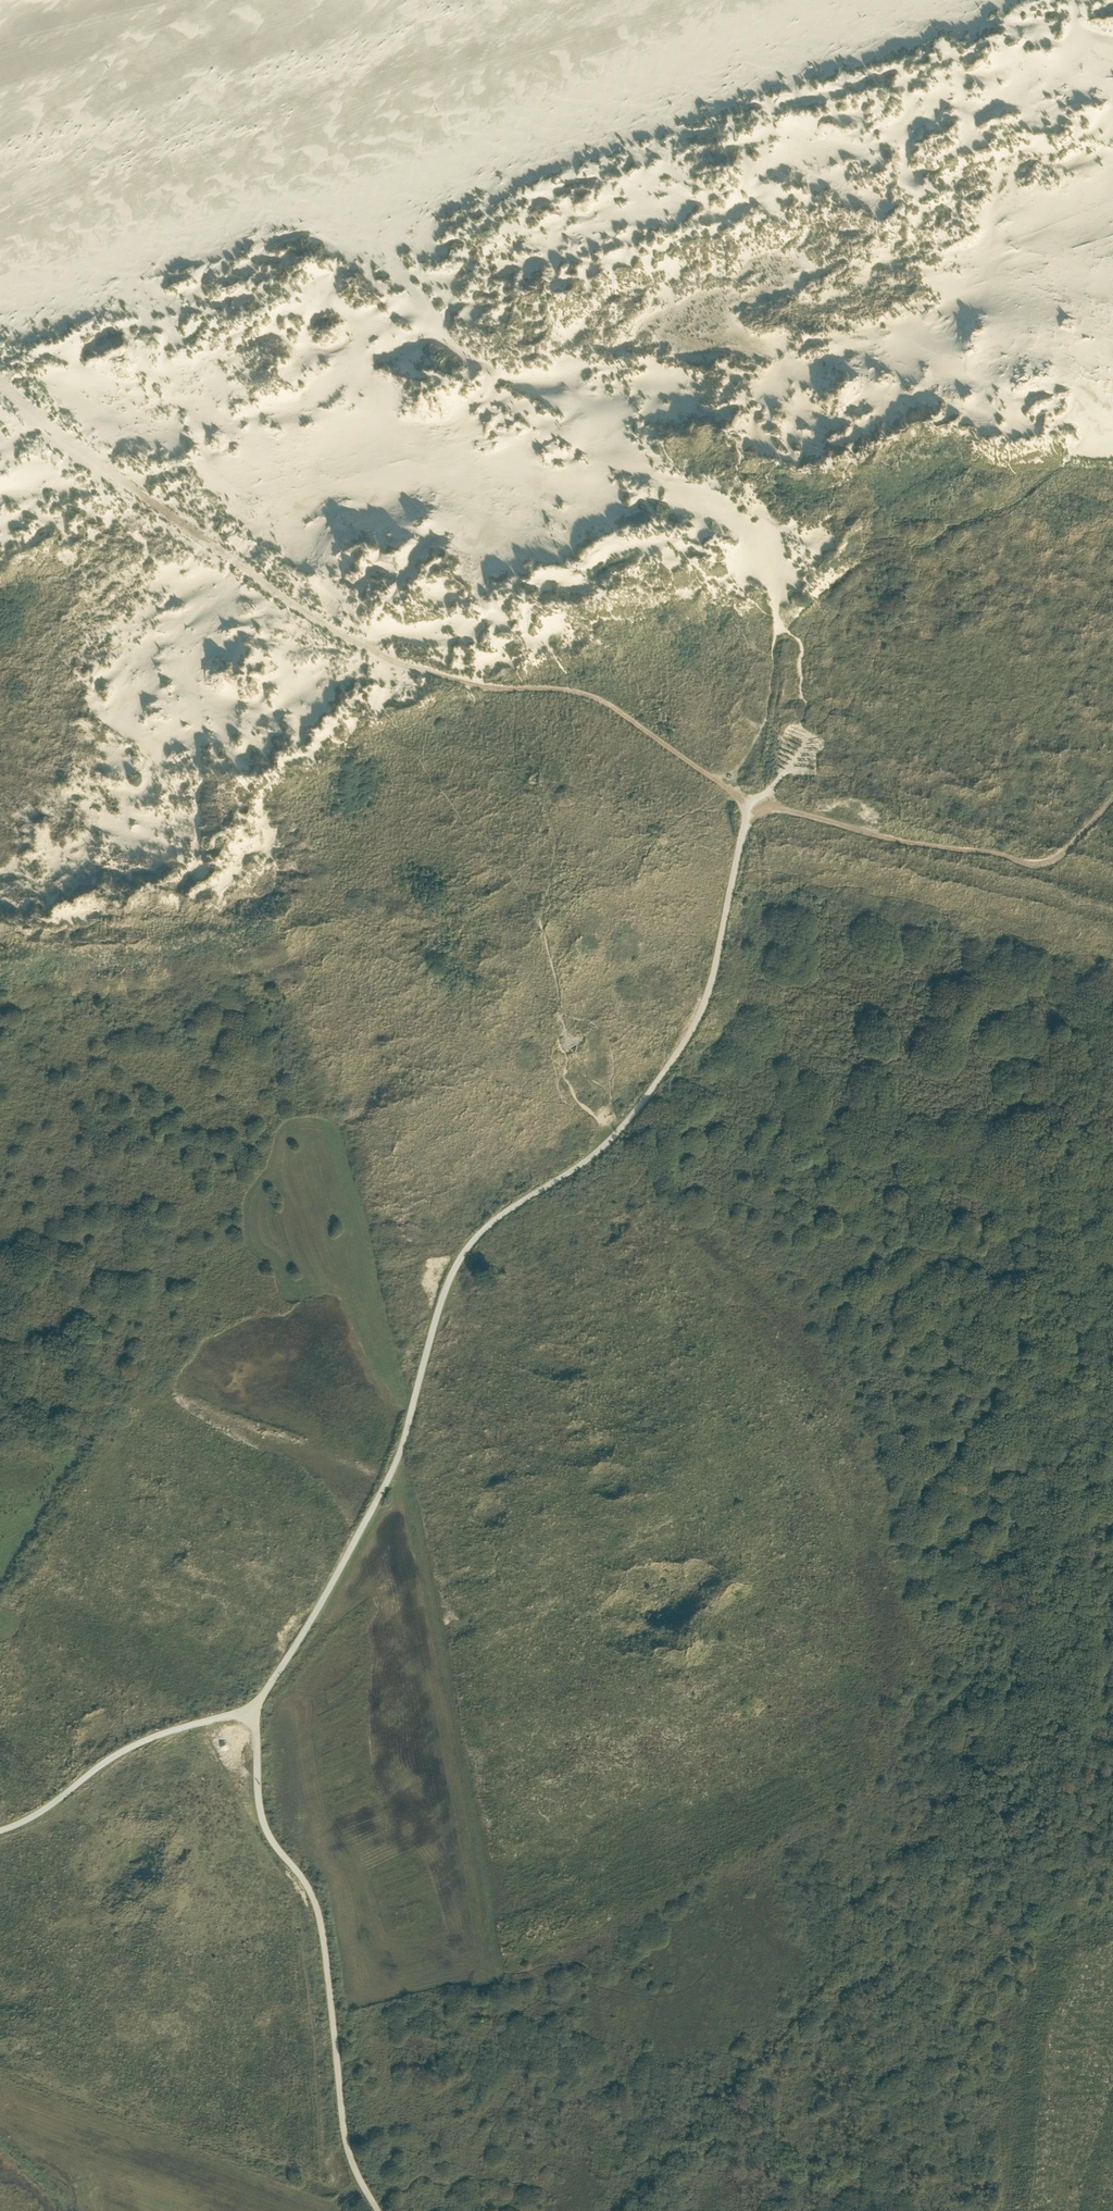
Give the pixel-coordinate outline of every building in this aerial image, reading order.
[(583,1041),(578,1032),(560,1042),(565,1051),(569,1049),(571,1049),(575,1047),(578,1044),(583,1041)]
